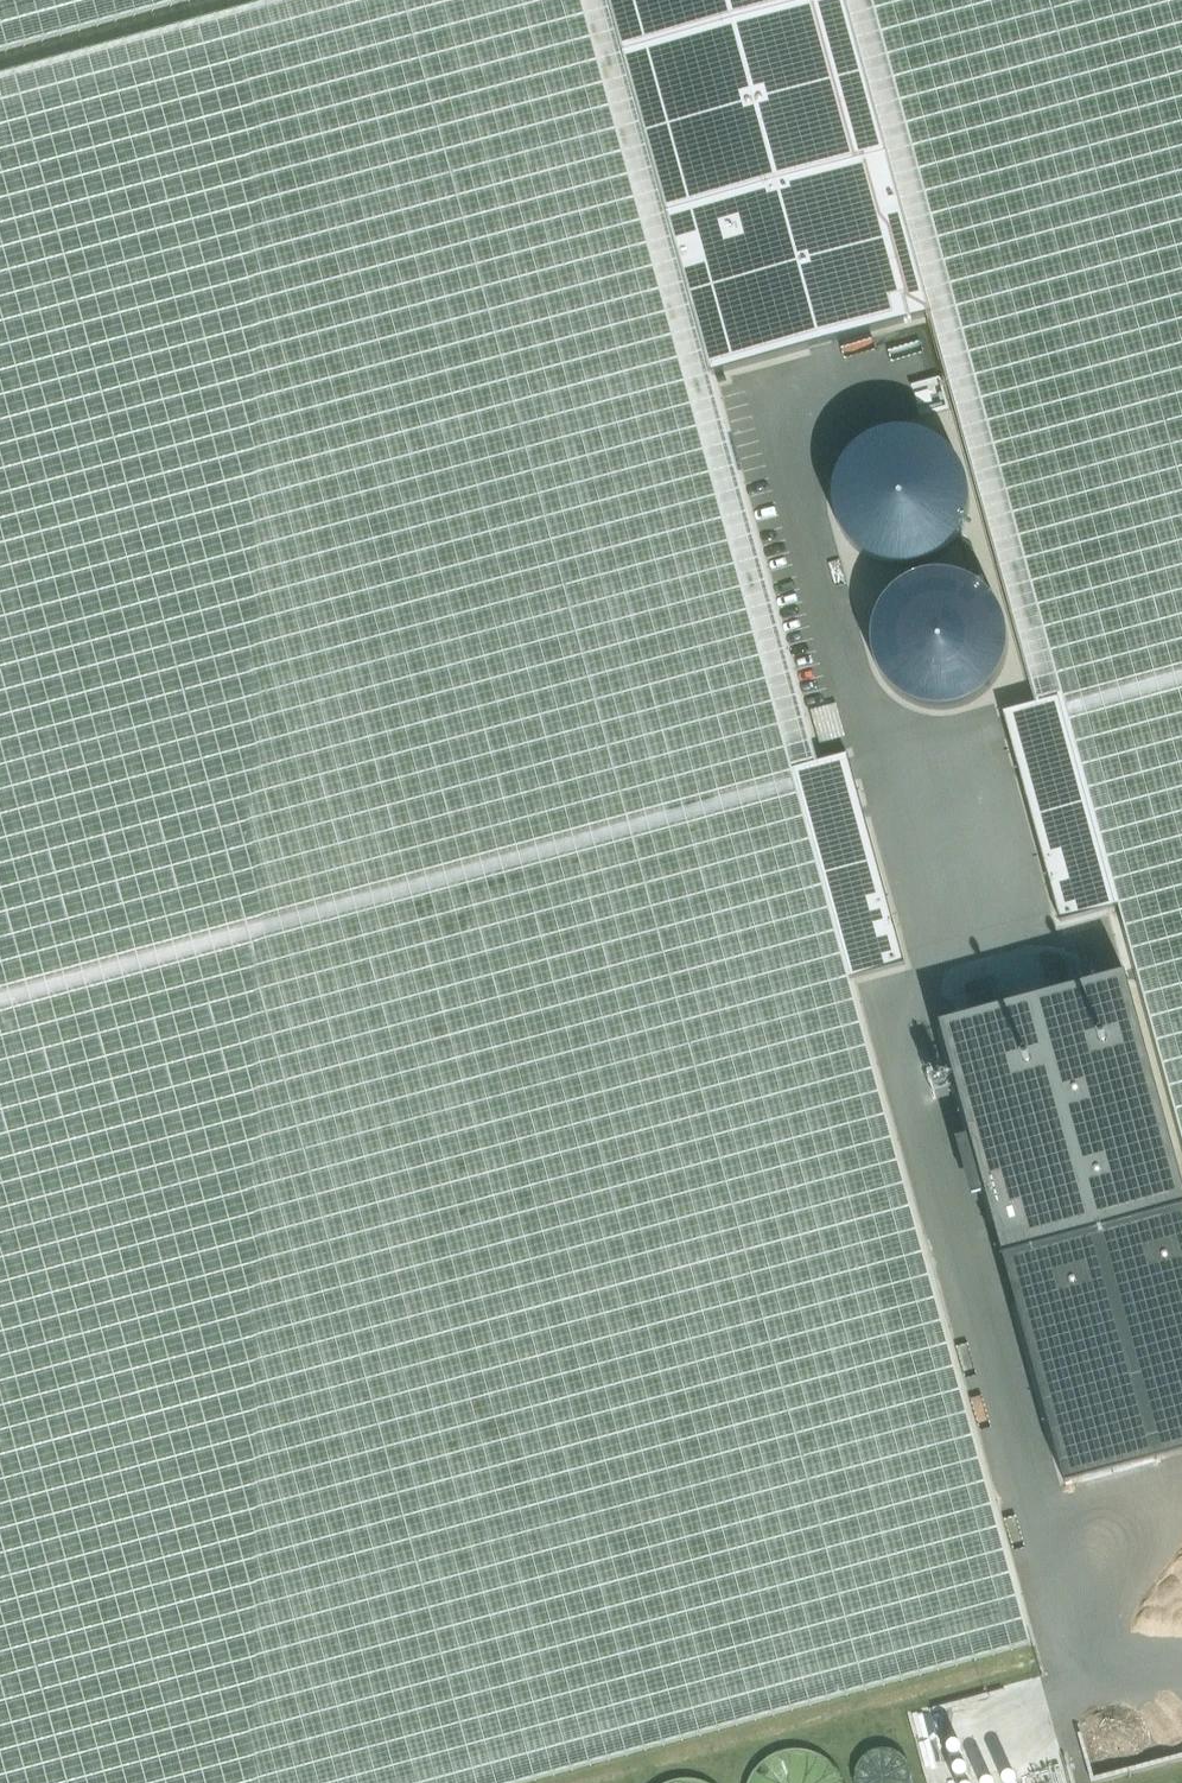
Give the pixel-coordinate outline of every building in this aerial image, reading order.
[(0,75),(0,1782),(526,1782),(1033,1644),(851,979),(793,767),(816,761),(711,375),(608,0),(274,0),(0,75)] [(197,0),(0,0),(0,54),(197,0)] [(711,375),(931,315),(845,0),(608,0),(711,375)] [(931,315),(1036,700),(1060,694),(1118,906),(1181,1141),(1181,0),(845,0),(931,315)] [(920,581),(938,574),(954,562),(965,546),(973,528),(975,509),(973,489),(965,471),(953,456),(945,449),(936,443),(926,438),(916,435),(905,434),(895,434),(884,435),(874,438),(864,443),(855,449),(847,456),(835,472),(827,490),(825,509),(828,529),(835,547),(847,562),(863,574),(881,581),(900,584),(920,581)] [(961,736),(979,729),(995,717),(1007,701),(1014,683),(1017,664),(1014,644),(1007,626),(995,611),(987,604),(978,598),(968,593),(958,590),(947,589),(936,589),(925,590),(915,594),(905,598),(896,604),(888,611),(876,627),(869,645),(866,664),(869,684),(877,702),(889,717),(904,729),(922,736),(942,739),(961,736)] [(1036,700),(1002,710),(1060,922),(1118,906),(1060,694),(1036,700)] [(816,761),(793,767),(851,979),(905,964),(847,752),(816,761)] [(939,1021),(1016,1303),(1181,1257),(1181,1184),(1124,970),(939,1021)] [(1016,1303),(1066,1486),(1181,1454),(1181,1257),(1016,1303)] [(1143,1729),(1008,1767),(1012,1782),(1158,1782),(1143,1729)]
